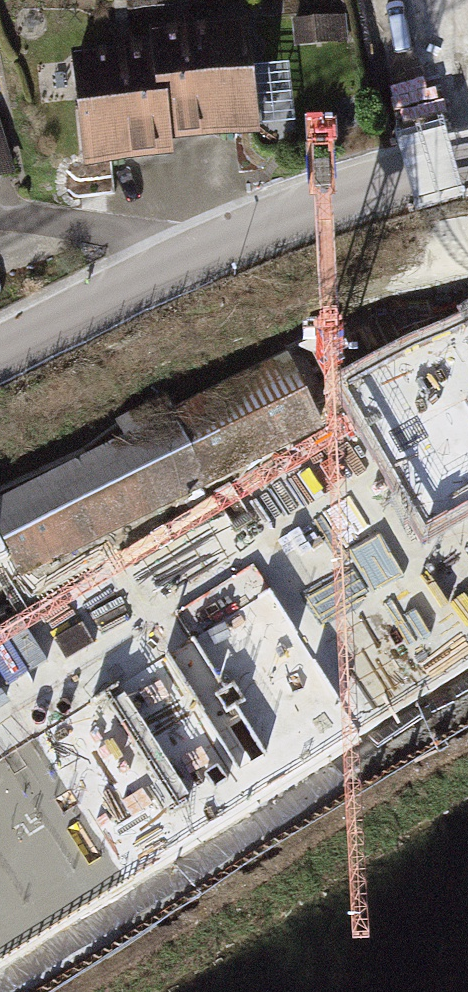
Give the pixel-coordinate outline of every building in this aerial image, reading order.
[(344,17),(295,19),(296,43),(345,41),(344,17)] [(244,21),(152,28),(153,45),(160,131),(252,124),(244,21)] [(153,45),(73,52),(81,155),(162,149),(160,131),(153,45)] [(265,66),(268,122),(296,120),(293,65),(265,66)] [(16,175),(0,125),(0,180),(16,175)] [(0,494),(0,540),(16,572),(61,548),(347,402),(313,335),(0,494)] [(467,572),(467,495),(404,532),(438,589),(467,572)] [(61,548),(16,572),(84,698),(130,671),(61,548)] [(350,661),(395,765),(467,734),(467,670),(446,620),(350,661)]
